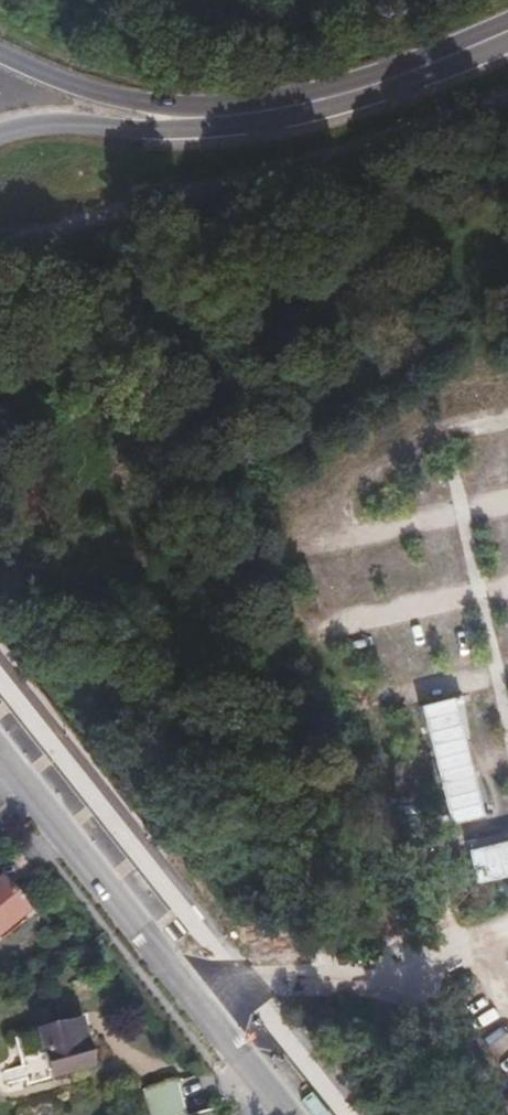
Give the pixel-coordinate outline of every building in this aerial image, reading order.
[(29,911),(3,879),(0,881),(0,934),(29,911)] [(38,1030),(50,1076),(92,1064),(80,1018),(38,1030)] [(23,1034),(36,1079),(50,1076),(38,1030),(23,1034)] [(155,1114),(190,1114),(180,1082),(148,1091),(155,1114)]
